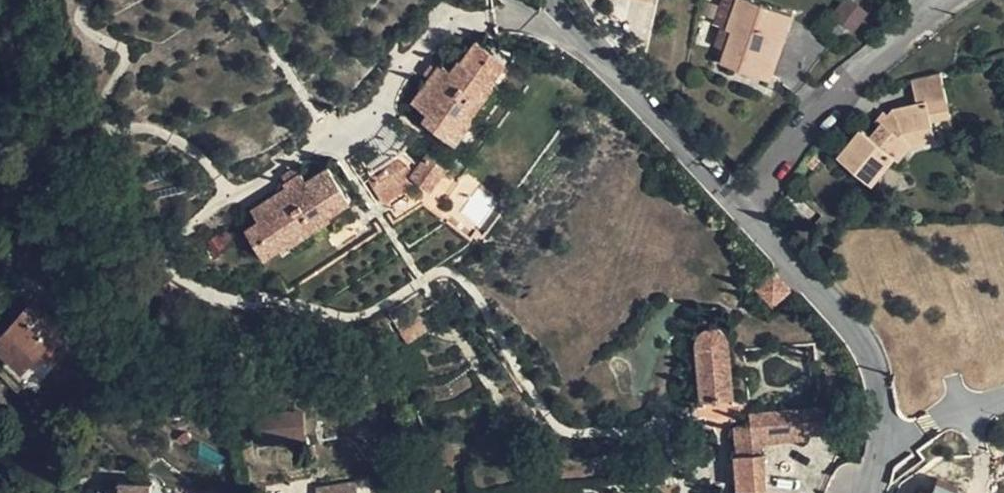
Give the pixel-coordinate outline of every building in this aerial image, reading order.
[(730,20),(737,0),(722,0),(717,15),(730,20)] [(768,5),(752,0),(737,0),(730,20),(727,29),(732,30),(729,37),(726,49),(721,62),(761,75),(775,31),(784,34),(791,13),(768,5)] [(855,31),(866,9),(847,0),(842,0),(832,20),(855,31)] [(770,79),(784,34),(775,31),(761,75),(763,76),(770,79)] [(718,46),(726,49),(729,37),(722,35),(718,46)] [(946,98),(940,72),(939,73),(910,79),(916,104),(893,109),(888,115),(880,126),(871,136),(861,130),(839,159),(869,183),(892,157),(896,160),(908,143),(914,142),(934,138),(930,119),(926,102),(946,98)] [(951,116),(946,98),(926,102),(930,119),(951,116)] [(875,123),(880,126),(888,115),(884,111),(875,123)] [(436,136),(428,153),(447,165),(456,146),(436,136)] [(428,153),(411,175),(430,189),(447,165),(428,153)] [(338,183),(330,170),(315,179),(323,192),(338,183)] [(424,198),(430,189),(411,175),(405,184),(424,198)] [(40,353),(45,347),(53,356),(65,343),(56,336),(61,331),(44,314),(49,309),(37,298),(28,305),(21,299),(7,314),(13,322),(0,335),(0,358),(5,353),(22,370),(40,353)] [(730,329),(691,331),(698,425),(736,422),(730,329)] [(45,347),(40,353),(48,360),(53,356),(45,347)] [(764,442),(825,439),(824,409),(749,413),(750,427),(732,428),(735,492),(767,492),(764,442)] [(303,410),(256,412),(257,437),(304,436),(303,410)] [(676,474),(653,477),(654,482),(633,484),(632,487),(608,490),(608,492),(679,492),(676,474)] [(355,480),(315,487),(316,492),(357,492),(355,480)] [(151,485),(115,483),(114,491),(98,490),(97,492),(151,492),(151,485)]
